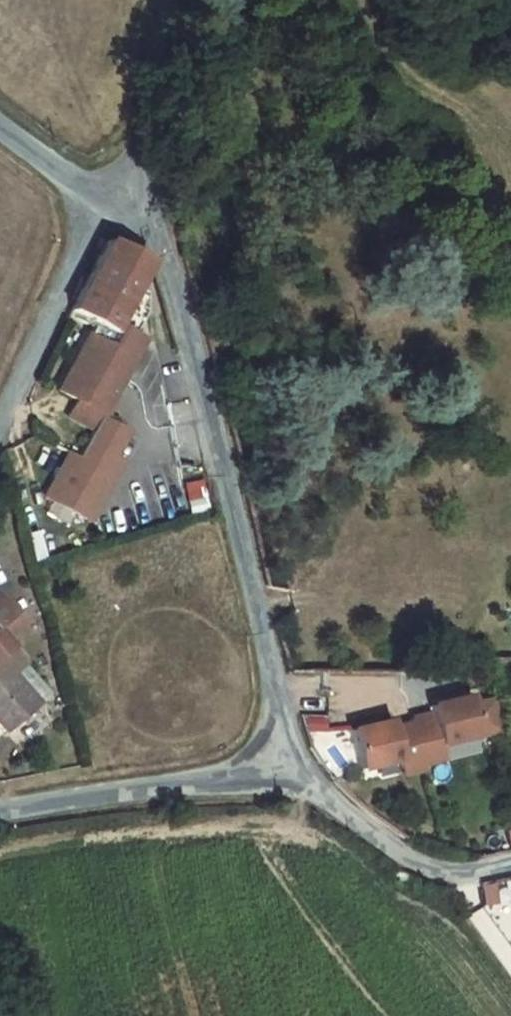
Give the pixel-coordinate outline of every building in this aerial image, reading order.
[(112,261),(71,335),(94,348),(52,420),(73,432),(63,449),(90,464),(97,451),(99,447),(100,447),(146,367),(134,360),(147,338),(148,317),(137,310),(150,287),(152,281),(148,279),(145,272),(138,264),(128,258),(119,257),(112,261)] [(125,467),(97,451),(73,493),(63,488),(36,535),(83,562),(120,498),(111,492),(125,467)] [(21,749),(34,739),(10,710),(0,697),(0,765),(21,749)] [(404,742),(405,746),(415,788),(436,783),(432,768),(471,759),(471,761),(490,757),(481,721),(464,726),(462,720),(422,730),(424,737),(404,742)] [(383,744),(342,754),(352,793),(392,783),(395,798),(416,792),(415,788),(405,746),(385,751),(383,744)]
